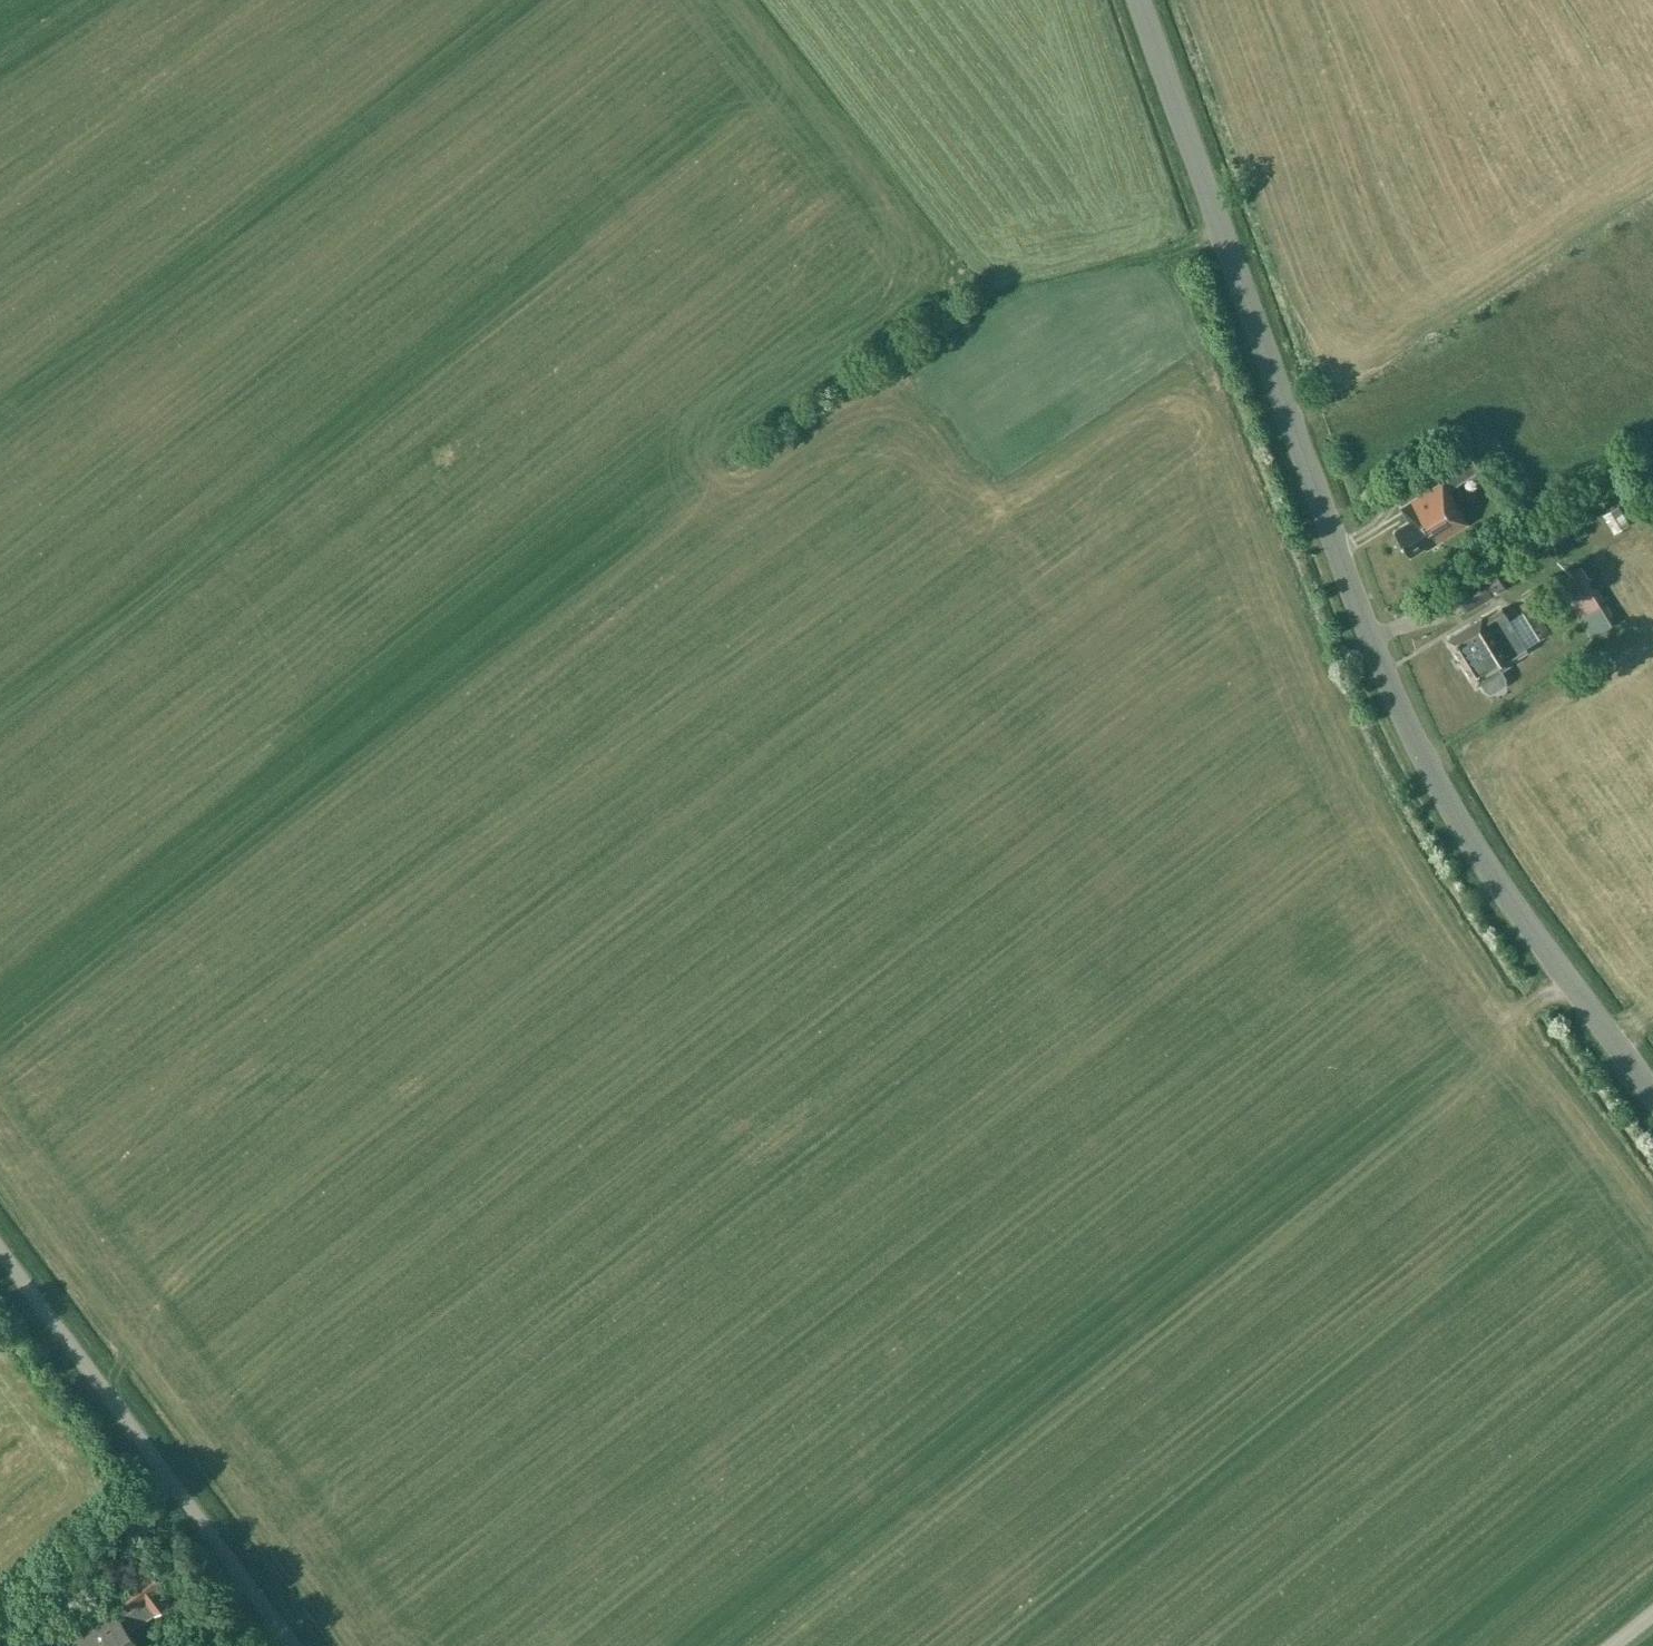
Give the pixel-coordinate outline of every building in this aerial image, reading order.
[(1468,438),(1438,457),(1452,480),(1482,461),(1468,438)] [(1441,481),(1415,498),(1423,511),(1392,530),(1408,554),(1424,544),(1426,547),(1466,522),(1441,481)] [(1601,512),(1613,531),(1628,521),(1617,503),(1601,512)] [(1459,600),(1465,610),(1504,586),(1489,562),(1451,585),(1459,600)] [(1553,590),(1569,618),(1585,608),(1582,602),(1590,597),(1580,580),(1573,584),(1570,580),(1553,590)] [(1526,590),(1538,608),(1546,603),(1535,585),(1526,590)] [(1501,609),(1481,621),(1479,619),(1449,638),(1476,682),(1481,679),(1485,686),(1489,689),(1494,688),(1502,683),(1504,680),(1504,675),(1499,668),(1507,663),(1496,645),(1488,650),(1484,645),(1493,640),(1490,637),(1511,624),(1501,609)] [(1515,630),(1499,640),(1511,659),(1527,650),(1515,630)] [(114,1591),(121,1601),(126,1607),(115,1615),(127,1632),(142,1621),(138,1616),(164,1597),(155,1585),(162,1581),(150,1564),(114,1591)] [(110,1610),(63,1645),(137,1645),(110,1610)]
